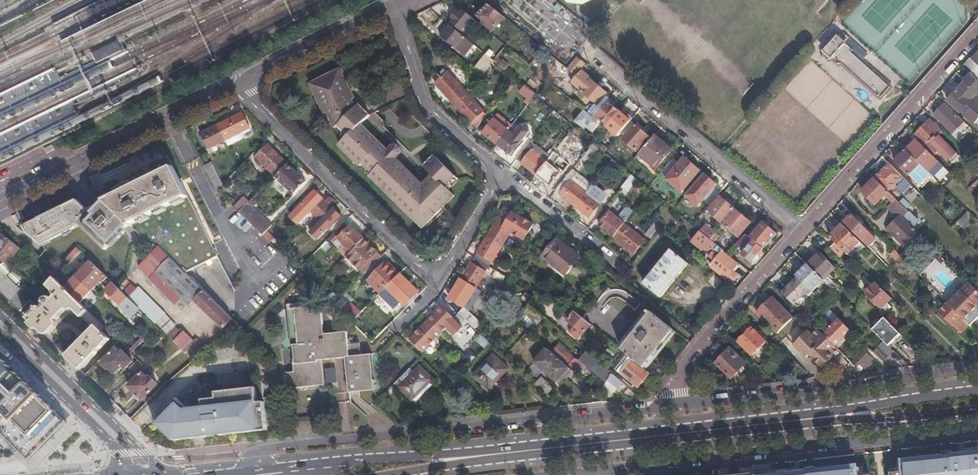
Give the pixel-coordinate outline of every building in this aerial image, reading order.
[(505,17),(490,4),(485,10),(484,9),(478,16),(483,20),(482,22),(493,31),(505,17)] [(473,17),(464,9),(461,14),(457,11),(452,17),(456,20),(453,23),(462,31),(473,17)] [(476,45),(451,25),(442,36),(466,57),(476,45)] [(882,98),(892,87),(852,51),(858,45),(850,37),(847,41),(840,35),(838,37),(837,37),(825,50),(826,51),(824,53),(830,59),(833,56),(840,64),(842,61),(882,98)] [(116,40),(88,54),(93,65),(121,51),(116,40)] [(577,57),(567,68),(575,74),(584,63),(577,57)] [(971,57),(965,63),(974,73),(977,76),(977,64),(972,58),(971,57)] [(481,59),(473,69),(481,75),(488,65),(481,59)] [(499,64),(506,70),(509,65),(502,60),(499,64)] [(473,69),(469,65),(464,71),(475,81),(481,75),(473,69)] [(394,161),(387,153),(371,138),(372,137),(369,133),(368,134),(359,126),(370,115),(360,104),(357,107),(353,99),(355,98),(340,69),(311,83),(326,113),(329,111),(337,129),(340,126),(345,131),(343,132),(344,136),(347,139),(341,145),(362,165),(364,163),(374,173),(372,175),(424,227),(454,196),(448,190),(452,186),(451,183),(450,182),(455,176),(436,155),(425,166),(436,178),(424,190),(414,180),(415,178),(411,174),(410,176),(394,161)] [(603,96),(605,94),(607,91),(593,79),(581,69),(570,82),(582,92),(579,96),(588,103),(591,99),(596,104),(597,104),(603,96)] [(435,84),(453,103),(466,91),(448,73),(435,84)] [(971,75),(966,81),(977,93),(977,81),(971,75)] [(942,89),(938,94),(947,103),(962,119),(966,122),(968,125),(973,120),(963,110),(977,94),(977,93),(966,81),(951,98),(942,89)] [(536,95),(525,86),(519,92),(527,99),(525,102),(528,105),(536,95)] [(466,91),(453,103),(462,113),(471,122),(484,111),(466,91)] [(593,116),(598,111),(599,110),(608,99),(609,97),(605,94),(603,96),(597,104),(596,104),(589,113),(593,116)] [(938,94),(932,101),(940,110),(946,104),(947,103),(938,94)] [(598,111),(599,112),(594,118),(599,122),(601,120),(607,125),(620,110),(614,105),(613,104),(608,100),(599,111),(599,110),(598,111)] [(953,134),(966,122),(962,119),(961,120),(946,104),(940,110),(935,115),(953,134)] [(620,110),(607,125),(619,135),(622,131),(631,120),(626,116),(620,110)] [(494,119),(508,130),(512,125),(499,113),(494,119)] [(234,116),(218,125),(226,140),(228,145),(243,138),(242,132),(249,129),(242,114),(235,117),(234,116)] [(482,132),(497,144),(508,130),(494,119),(493,118),(482,132)] [(915,134),(913,136),(928,151),(934,156),(939,151),(951,163),(958,157),(938,137),(943,132),(930,119),(917,132),(915,134)] [(508,130),(497,144),(511,156),(534,128),(525,120),(513,135),(508,130)] [(631,120),(622,131),(627,135),(624,139),(637,149),(650,135),(646,132),(648,129),(638,121),(636,124),(631,120)] [(226,140),(218,125),(201,133),(203,136),(200,137),(207,150),(226,140)] [(656,134),(639,153),(656,167),(672,148),(656,134)] [(904,147),(906,149),(918,161),(921,158),(923,160),(925,158),(923,156),(925,154),(928,151),(913,136),(904,147)] [(276,175),(287,163),(269,144),(257,156),(276,175)] [(394,146),(387,153),(394,161),(402,153),(402,148),(399,146),(394,146)] [(527,146),(516,160),(536,175),(546,161),(527,146)] [(894,160),(909,175),(921,164),(918,161),(906,149),(894,160)] [(546,161),(536,175),(556,190),(566,177),(571,171),(557,160),(560,156),(554,151),(546,161)] [(928,151),(925,154),(928,156),(931,159),(932,158),(934,156),(928,151)] [(704,172),(687,157),(667,180),(685,195),(686,194),(704,172)] [(306,181),(287,163),(276,175),(285,184),(295,193),(306,181)] [(891,189),(903,177),(890,164),(878,176),(891,189)] [(926,180),(932,175),(921,164),(909,175),(918,183),(923,179),(924,179),(926,180)] [(208,165),(205,166),(218,191),(223,185),(213,166),(209,168),(208,165)] [(159,247),(187,273),(218,258),(188,196),(173,167),(106,202),(130,226),(156,250),(159,247)] [(571,171),(566,177),(571,181),(585,192),(590,187),(571,171)] [(720,186),(704,172),(686,194),(702,207),(720,186)] [(556,190),(555,191),(560,194),(571,181),(566,177),(556,190)] [(886,195),(893,202),(896,199),(876,178),(863,191),(876,204),(886,195)] [(315,190),(316,191),(322,184),(317,179),(309,188),(313,192),(315,190)] [(971,193),(977,186),(977,181),(977,180),(968,190),(971,193)] [(560,194),(574,206),(585,192),(571,181),(560,194)] [(317,215),(329,203),(316,191),(315,190),(313,192),(303,202),(304,203),(291,216),(299,223),(312,211),(317,215)] [(585,192),(574,206),(589,218),(600,204),(593,198),(585,192)] [(751,221),(721,195),(708,211),(709,212),(710,211),(738,236),(751,221)] [(234,207),(240,213),(248,204),(249,203),(244,197),(234,207)] [(893,202),(887,208),(898,219),(902,215),(903,216),(908,211),(905,208),(900,202),(896,199),(893,202)] [(900,202),(905,208),(908,204),(903,199),(900,202)] [(130,226),(106,202),(99,208),(92,211),(79,200),(45,219),(30,228),(32,235),(48,247),(82,225),(107,249),(110,247),(124,232),(130,226)] [(343,217),(329,203),(317,215),(324,223),(332,230),(342,220),(341,218),(343,217)] [(264,236),(268,232),(272,227),(260,215),(248,204),(240,213),(264,236)] [(501,214),(487,236),(502,245),(511,231),(524,240),(533,225),(513,212),(505,207),(501,214)] [(903,216),(913,226),(918,221),(908,211),(903,216)] [(952,227),(960,234),(976,218),(968,211),(952,227)] [(599,225),(613,236),(624,223),(609,212),(599,225)] [(851,215),(844,222),(868,246),(874,241),(867,235),(869,233),(851,215)] [(905,247),(920,233),(913,226),(903,216),(902,215),(898,219),(890,227),(899,237),(897,239),(905,247)] [(306,227),(310,232),(318,225),(313,220),(306,227)] [(750,236),(764,248),(776,233),(763,221),(750,236)] [(646,234),(653,239),(662,228),(655,222),(646,234)] [(352,251),(365,239),(351,226),(350,227),(345,223),(331,237),(336,241),(339,238),(352,251)] [(624,223),(613,236),(624,245),(634,253),(645,240),(624,223)] [(706,224),(700,230),(711,239),(716,233),(706,224)] [(844,251),(847,254),(859,242),(842,224),(829,236),(835,242),(844,251)] [(264,236),(270,243),(275,239),(271,235),(268,232),(264,236)] [(752,261),(764,248),(750,236),(746,233),(737,242),(746,249),(742,253),(752,261)] [(8,265),(21,249),(3,235),(0,238),(0,259),(8,265)] [(502,245),(487,236),(477,252),(493,261),(502,245)] [(370,268),(382,256),(365,239),(352,251),(345,258),(363,276),(370,268)] [(555,239),(542,256),(565,274),(578,257),(555,239)] [(839,256),(844,251),(835,242),(830,247),(839,256)] [(723,252),(724,250),(718,245),(715,249),(721,254),(711,265),(732,282),(737,276),(732,271),(738,264),(723,252)] [(71,264),(82,252),(78,247),(67,259),(69,262),(71,264)] [(225,328),(233,318),(187,273),(159,247),(156,250),(146,261),(146,262),(140,268),(151,279),(149,281),(175,306),(183,298),(190,305),(195,300),(225,328)] [(281,253),(292,264),(296,259),(285,249),(281,253)] [(671,249),(644,282),(661,296),(688,263),(671,249)] [(902,257),(895,250),(891,254),(898,261),(902,257)] [(476,255),(474,258),(489,267),(491,264),(493,261),(477,252),(476,255)] [(820,252),(807,264),(823,280),(833,290),(837,286),(829,277),(828,278),(826,276),(836,267),(820,252)] [(879,252),(876,254),(887,266),(890,263),(879,252)] [(489,267),(474,258),(471,263),(486,272),(489,267)] [(131,317),(140,308),(92,261),(84,268),(77,276),(92,290),(101,282),(107,288),(106,290),(120,303),(118,305),(131,317)] [(388,286),(400,274),(386,261),(367,280),(381,293),(388,286)] [(466,271),(461,279),(476,288),(486,272),(471,263),(466,271)] [(795,275),(798,277),(809,288),(812,291),(823,280),(807,264),(806,264),(795,275)] [(510,279),(489,267),(486,272),(489,275),(506,285),(510,279)] [(31,299),(0,270),(0,291),(20,311),(31,299)] [(419,292),(400,274),(388,286),(397,295),(407,304),(419,292)] [(66,288),(81,302),(92,290),(77,276),(66,288)] [(798,277),(783,293),(794,303),(809,288),(798,277)] [(103,356),(120,340),(100,321),(92,313),(81,302),(66,288),(55,278),(48,286),(54,291),(54,294),(51,297),(51,296),(50,296),(49,296),(48,296),(47,296),(47,297),(46,297),(45,296),(43,298),(44,299),(44,300),(44,302),(44,303),(45,304),(42,306),(39,306),(34,301),(23,313),(26,316),(28,318),(37,327),(45,335),(48,335),(50,334),(58,325),(57,323),(57,321),(56,320),(67,309),(70,311),(71,311),(72,310),(74,308),(85,320),(93,328),(66,355),(81,369),(98,352),(103,356)] [(476,288),(461,279),(452,294),(467,303),(476,288)] [(132,282),(125,290),(130,295),(137,287),(132,282)] [(883,308),(892,299),(876,283),(867,292),(883,308)] [(934,297),(938,293),(928,283),(924,287),(934,297)] [(974,287),(970,284),(949,304),(966,320),(977,308),(977,292),(974,287)] [(334,305),(352,322),(361,313),(351,303),(354,300),(346,293),(334,305)] [(100,305),(103,301),(96,294),(92,298),(100,305)] [(380,294),(374,300),(382,309),(389,303),(380,294)] [(759,313),(778,333),(793,318),(774,298),(759,313)] [(913,304),(920,311),(924,307),(917,300),(913,304)] [(545,316),(529,302),(523,309),(527,314),(525,317),(521,321),(523,322),(522,323),(531,331),(540,321),(545,316)] [(960,333),(970,324),(966,320),(949,304),(948,303),(937,314),(938,315),(938,316),(945,323),(948,321),(960,333)] [(576,311),(568,305),(561,314),(575,325),(570,332),(579,339),(584,332),(591,324),(576,311)] [(310,306),(288,307),(289,315),(291,315),(294,359),(292,360),(293,370),(285,371),(286,387),(325,384),(323,358),(345,357),(348,392),(372,391),(370,355),(361,356),(360,343),(348,344),(346,332),(324,333),(322,312),(311,313),(310,306)] [(436,314),(429,321),(442,333),(455,319),(442,307),(436,314)] [(465,308),(459,314),(475,329),(481,322),(465,308)] [(644,367),(674,330),(650,311),(621,348),(624,350),(626,352),(644,367)] [(228,331),(238,323),(233,318),(225,328),(228,331)] [(824,334),(835,345),(851,330),(840,318),(824,334)] [(890,346),(902,334),(898,331),(891,324),(886,318),(873,330),(884,341),(890,346)] [(162,327),(167,333),(177,326),(172,320),(162,327)] [(442,333),(429,321),(412,339),(424,351),(442,333)] [(591,324),(584,332),(587,334),(589,336),(596,328),(591,324)] [(198,347),(202,343),(197,338),(194,341),(188,334),(182,329),(180,330),(176,327),(168,335),(174,341),(175,340),(185,350),(193,342),(198,347)] [(747,334),(739,341),(753,355),(767,341),(753,327),(752,328),(750,327),(745,332),(747,334)] [(794,341),(803,333),(798,327),(789,335),(794,341)] [(832,355),(838,348),(835,345),(824,334),(819,329),(813,335),(809,331),(795,345),(808,358),(811,354),(824,366),(834,356),(832,355)] [(873,351),(884,362),(895,351),(890,346),(884,341),(873,351)] [(619,389),(624,383),(587,351),(580,359),(575,358),(559,343),(554,350),(570,363),(568,366),(571,368),(579,375),(587,365),(606,382),(604,384),(615,392),(618,387),(619,389)] [(563,376),(571,368),(568,366),(546,347),(534,361),(557,381),(562,375),(563,376)] [(117,348),(102,362),(108,369),(110,367),(116,373),(123,366),(126,368),(133,360),(122,350),(120,351),(117,348)] [(729,351),(717,363),(733,378),(744,367),(743,366),(746,363),(732,349),(730,352),(729,351)] [(552,352),(568,366),(570,363),(554,350),(552,352)] [(639,386),(651,372),(644,367),(626,352),(621,359),(628,366),(622,373),(639,386)] [(855,365),(857,368),(861,364),(864,368),(869,363),(873,367),(877,363),(867,353),(855,365)] [(493,354),(474,375),(488,389),(508,368),(493,354)] [(20,451),(29,461),(67,422),(0,356),(0,461),(20,451)] [(131,368),(135,372),(144,364),(139,359),(131,368)] [(416,362),(396,382),(399,386),(413,400),(434,379),(420,366),(416,362)] [(144,371),(129,386),(136,393),(135,394),(135,396),(138,399),(140,399),(141,398),(143,399),(158,384),(144,371)] [(535,384),(546,394),(552,387),(541,377),(535,384)] [(599,390),(610,398),(615,392),(604,384),(599,390)] [(177,397),(154,421),(160,427),(173,440),(207,436),(220,435),(261,430),(267,429),(264,401),(257,401),(255,386),(215,391),(216,397),(202,399),(202,405),(187,407),(182,402),(177,397)] [(973,453),(972,451),(953,454),(953,455),(944,456),(944,455),(904,459),(905,472),(892,473),(892,474),(977,474),(977,452),(973,453)] [(855,465),(816,469),(816,471),(808,472),(808,470),(787,473),(787,474),(781,474),(857,474),(855,465)]
